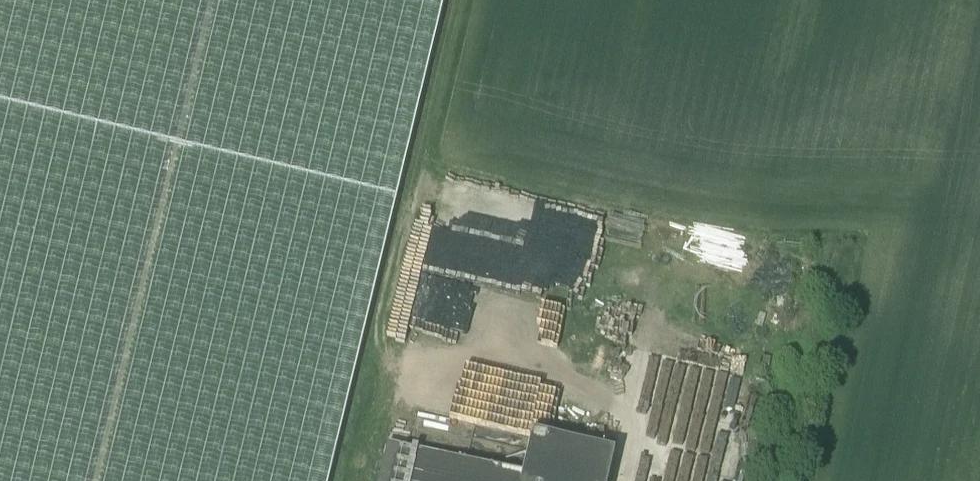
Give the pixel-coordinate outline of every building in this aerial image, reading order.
[(441,0),(0,0),(0,480),(328,480),(441,0)] [(379,480),(609,480),(615,455),(532,436),(522,476),(387,445),(379,480)]
